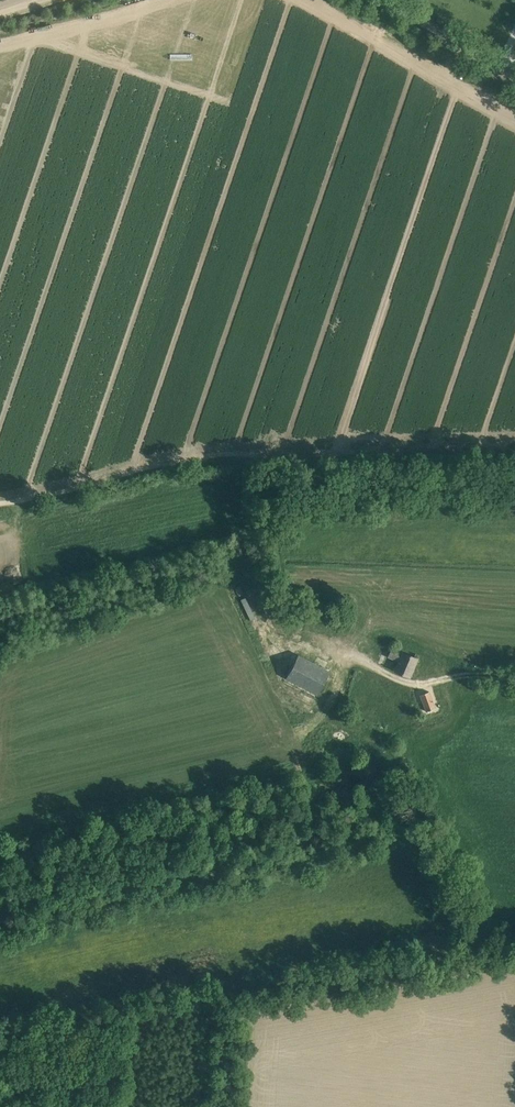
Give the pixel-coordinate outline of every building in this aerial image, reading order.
[(284,658),(255,584),(237,592),(266,665),(284,658)] [(405,644),(393,639),(390,646),(383,643),(379,654),(388,657),(381,674),(395,680),(400,667),(403,669),(405,665),(408,666),(415,651),(404,647),(405,644)] [(298,654),(285,678),(318,695),(330,671),(298,654)] [(429,691),(420,694),(427,711),(435,707),(429,691)]
